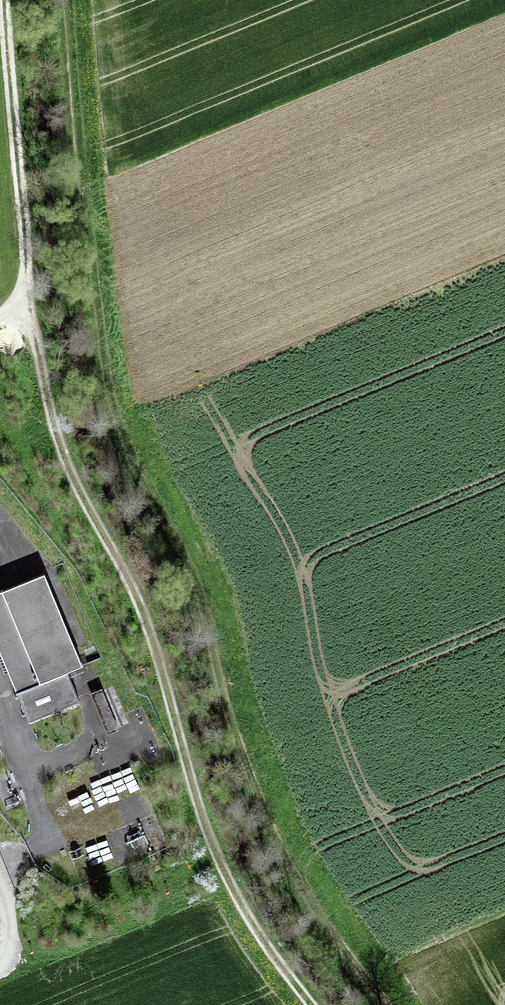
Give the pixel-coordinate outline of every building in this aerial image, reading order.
[(0,590),(0,651),(5,663),(19,698),(27,716),(29,722),(66,707),(72,705),(81,701),(68,671),(84,665),(45,572),(0,590)] [(92,694),(108,733),(120,728),(104,690),(92,694)]
